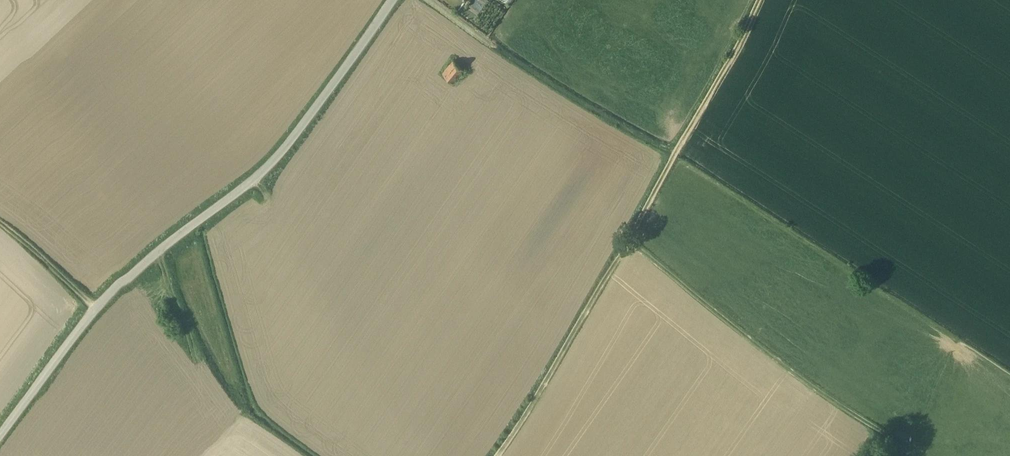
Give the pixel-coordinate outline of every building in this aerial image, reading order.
[(453,78),(464,65),(452,55),(441,68),(453,78)]
